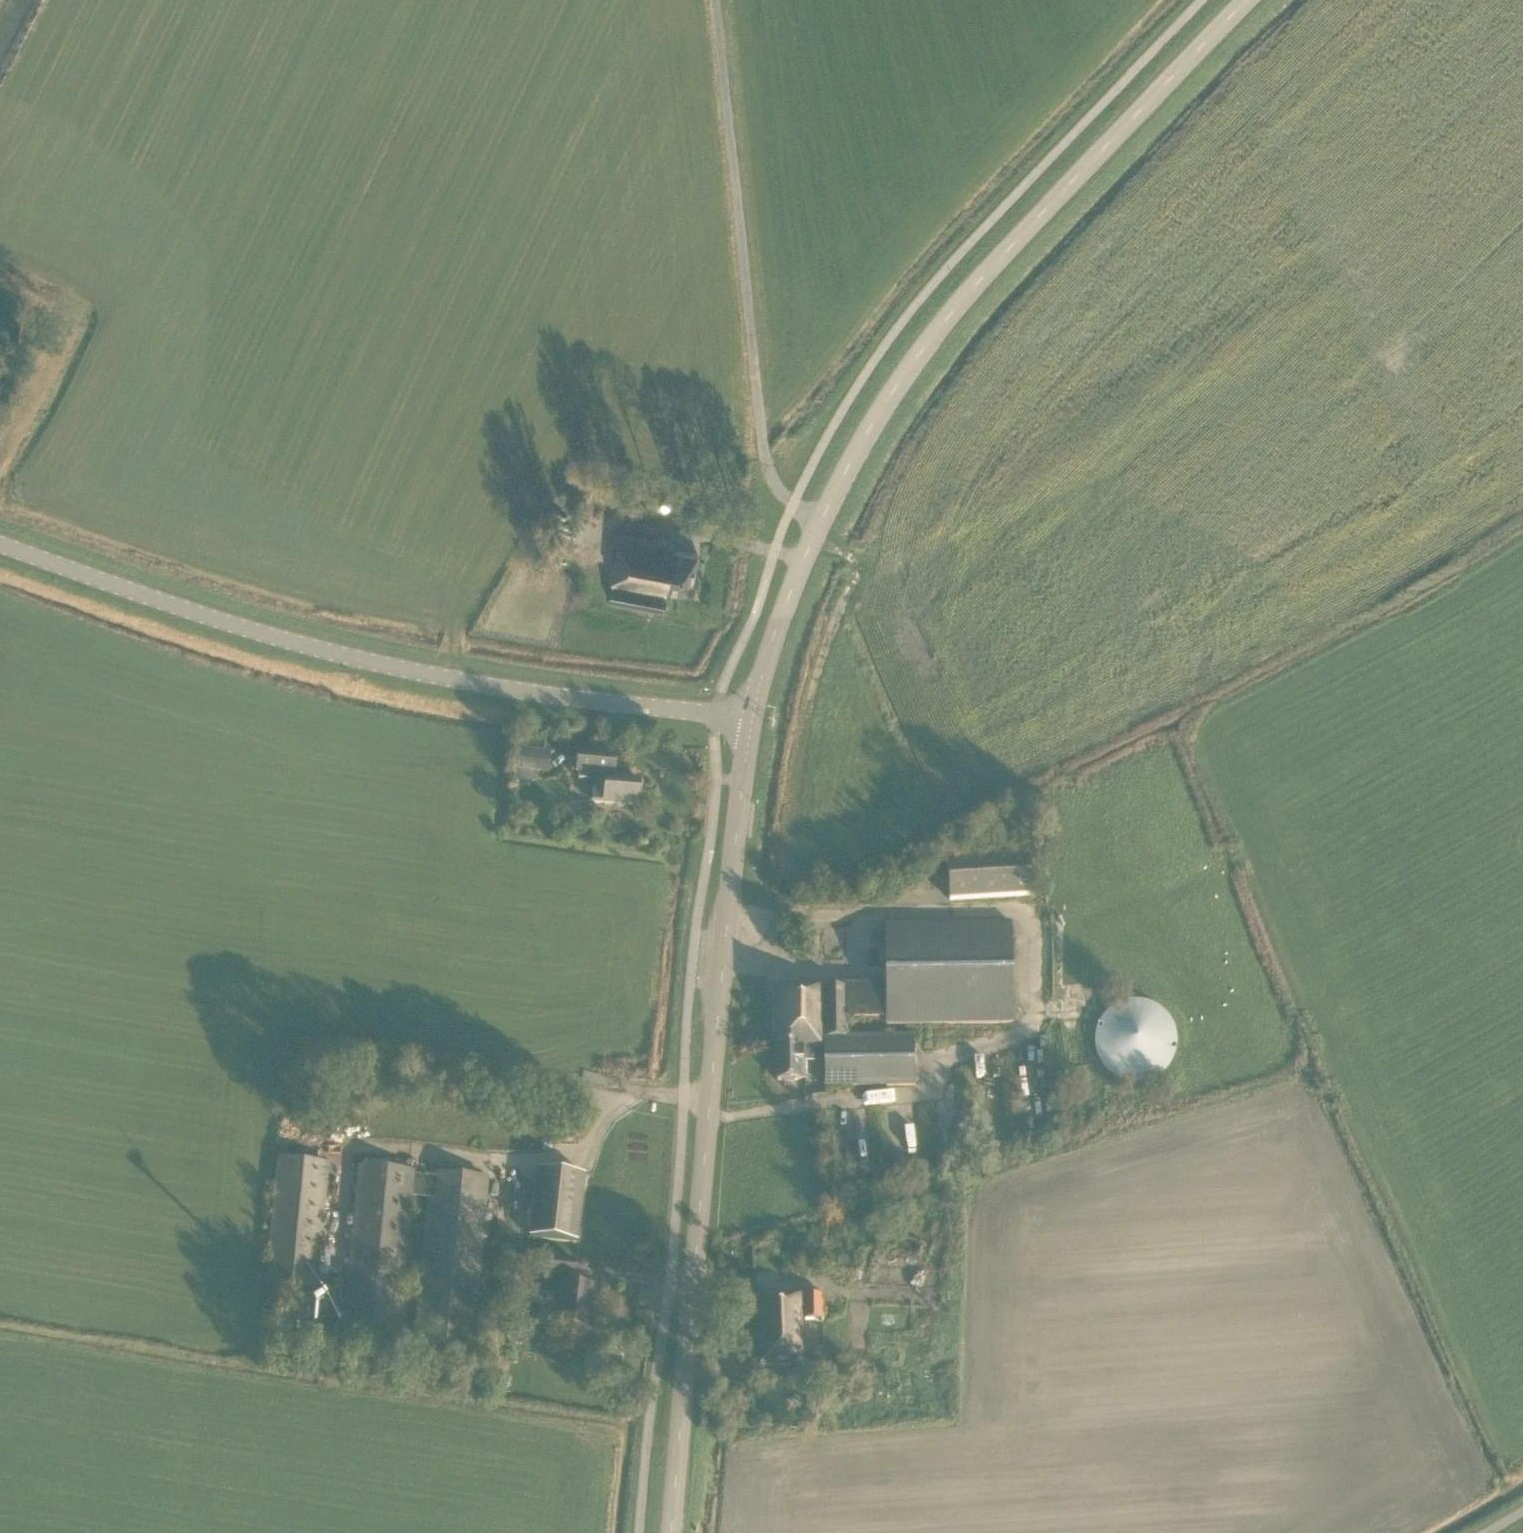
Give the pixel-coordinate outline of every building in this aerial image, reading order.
[(669,504),(670,498),(667,493),(661,491),(655,495),(654,501),(657,506),(663,507),(669,504)] [(608,599),(662,610),(666,588),(690,592),(697,554),(674,549),(675,543),(621,533),(608,599)] [(517,772),(548,775),(550,754),(519,751),(517,772)] [(594,783),(592,804),(638,809),(640,782),(614,780),(617,759),(579,755),(577,775),(580,775),(579,781),(594,783)] [(1031,897),(1029,856),(946,861),(949,902),(1031,897)] [(885,925),(886,986),(844,987),(844,989),(823,989),(772,989),(773,1039),(777,1039),(777,1082),(806,1082),(805,1064),(815,1064),(815,1048),(824,1048),(825,1088),(915,1087),(914,1037),(847,1038),(846,1019),(887,1019),(887,1026),(1012,1025),(1011,924),(885,925)] [(1156,1078),(1164,1071),(1171,1063),(1175,1053),(1176,1043),(1175,1032),(1171,1023),(1164,1014),(1156,1008),(1146,1004),(1136,1003),(1125,1004),(1116,1008),(1107,1014),(1101,1023),(1097,1032),(1096,1043),(1097,1053),(1101,1063),(1107,1071),(1116,1078),(1125,1082),(1136,1083),(1146,1082),(1156,1078)] [(994,1110),(993,1087),(979,1088),(980,1111),(994,1110)] [(267,1284),(316,1289),(328,1166),(278,1162),(267,1284)] [(414,1201),(428,1203),(414,1358),(470,1363),(488,1180),(439,1175),(438,1180),(416,1178),(417,1173),(362,1168),(346,1347),(400,1352),(414,1201)] [(530,1239),(577,1244),(585,1177),(537,1172),(530,1239)] [(541,1277),(561,1279),(556,1328),(591,1332),(596,1290),(572,1287),(575,1262),(543,1259),(541,1277)] [(348,1287),(348,1269),(333,1269),(332,1286),(348,1287)] [(822,1297),(753,1298),(754,1341),(758,1341),(759,1368),(805,1367),(804,1323),(823,1323),(822,1297)] [(845,1366),(855,1366),(855,1358),(845,1358),(845,1366)]
